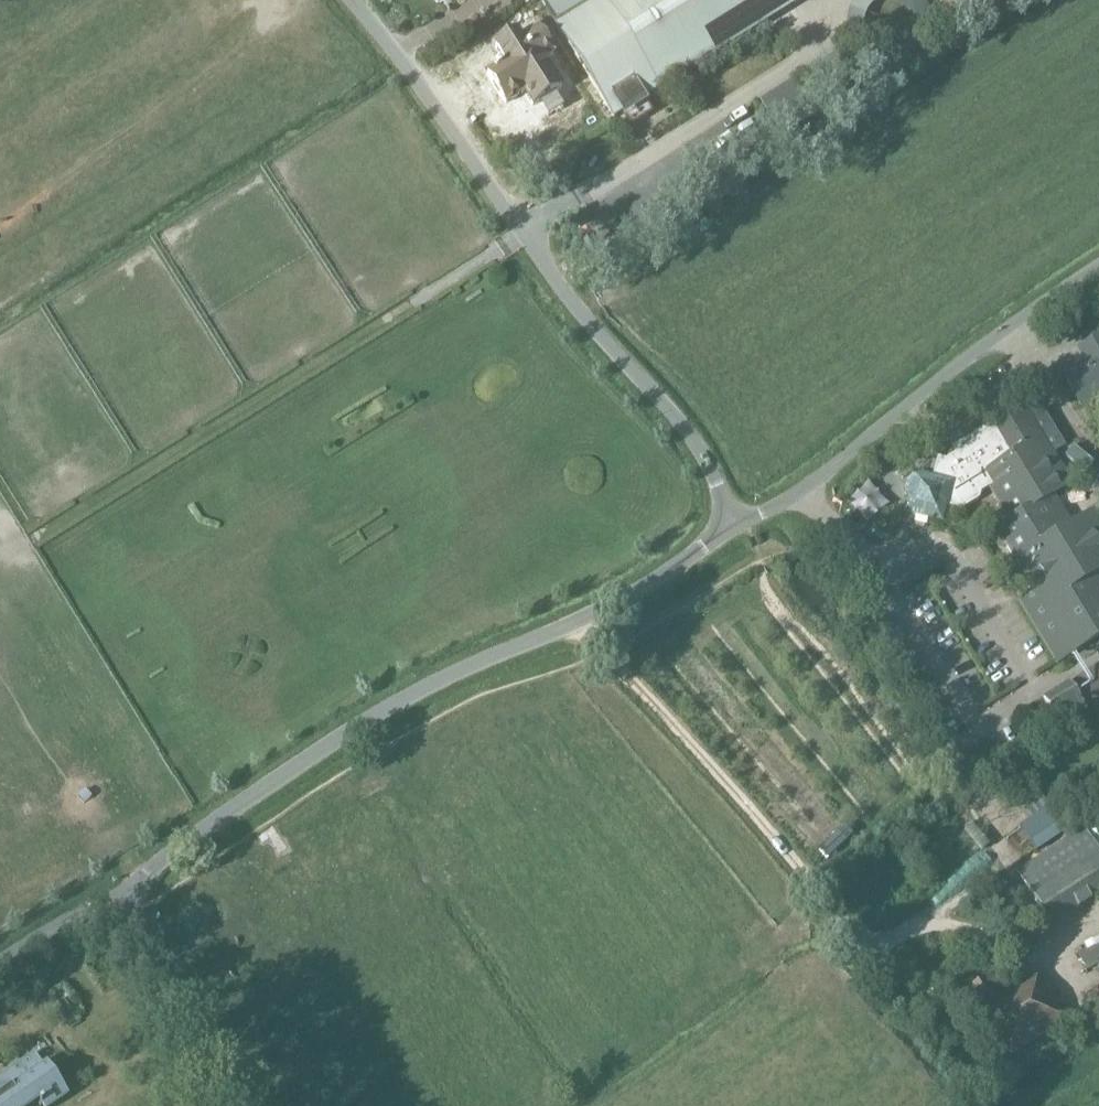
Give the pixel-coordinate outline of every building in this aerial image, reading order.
[(553,21),(563,37),(614,118),(620,114),(644,99),(660,89),(764,23),(802,0),(540,0),(544,6),(553,21)] [(502,62),(484,73),(503,103),(521,91),(530,106),(559,88),(541,59),(551,53),(535,28),(518,38),(514,32),(492,46),(502,62)] [(627,110),(620,114),(628,127),(635,123),(653,111),(644,99),(627,110)] [(1062,373),(1082,407),(1087,416),(1089,418),(1098,411),(1098,334),(1075,349),(1081,359),(1072,364),(1070,361),(1058,368),(1062,373)] [(989,487),(1010,521),(996,530),(1034,591),(1019,600),(1058,662),(1098,637),(1098,593),(1097,594),(1088,580),(1098,573),(1098,524),(1092,513),(1068,528),(1049,498),(1070,485),(1051,454),(1065,445),(1042,408),(1033,413),(1028,404),(992,426),(965,442),(953,450),(955,454),(946,459),(945,460),(939,459),(937,458),(932,477),(911,472),(909,479),(905,481),(902,493),(905,497),(911,517),(928,521),(943,525),(947,507),(961,510),(980,498),(980,493),(989,487)] [(948,441),(953,450),(965,442),(960,433),(948,441)] [(1088,705),(1098,698),(1098,669),(1075,684),(1088,705)] [(1045,704),(1059,727),(1086,711),(1071,686),(1069,683),(1042,700),(1043,701),(1044,702),(1045,704)] [(1049,808),(1019,829),(1037,854),(1066,833),(1049,808)] [(1052,927),(1098,896),(1098,855),(1084,832),(1071,840),(1018,874),(1052,927)] [(1003,882),(984,893),(993,907),(1011,895),(1003,883),(1003,882)] [(1098,971),(1098,949),(1091,954),(1088,949),(1078,955),(1088,972),(1096,967),(1098,971)] [(968,989),(1011,1056),(1065,1021),(1065,1020),(1065,1019),(1057,1007),(1059,1006),(1038,972),(1018,985),(999,998),(986,977),(968,989)] [(0,1077),(0,1105),(36,1105),(39,1104),(41,1105),(55,1105),(69,1097),(47,1064),(43,1066),(34,1054),(0,1077)]
